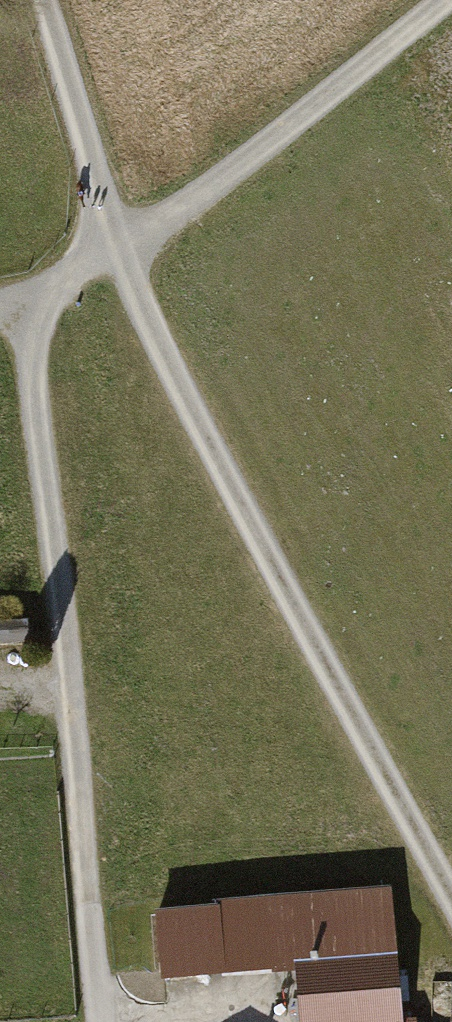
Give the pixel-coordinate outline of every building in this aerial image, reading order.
[(284,958),(291,1021),(398,1021),(383,882),(148,906),(155,971),(284,958)] [(430,1015),(451,1008),(451,938),(410,952),(430,1015)]
